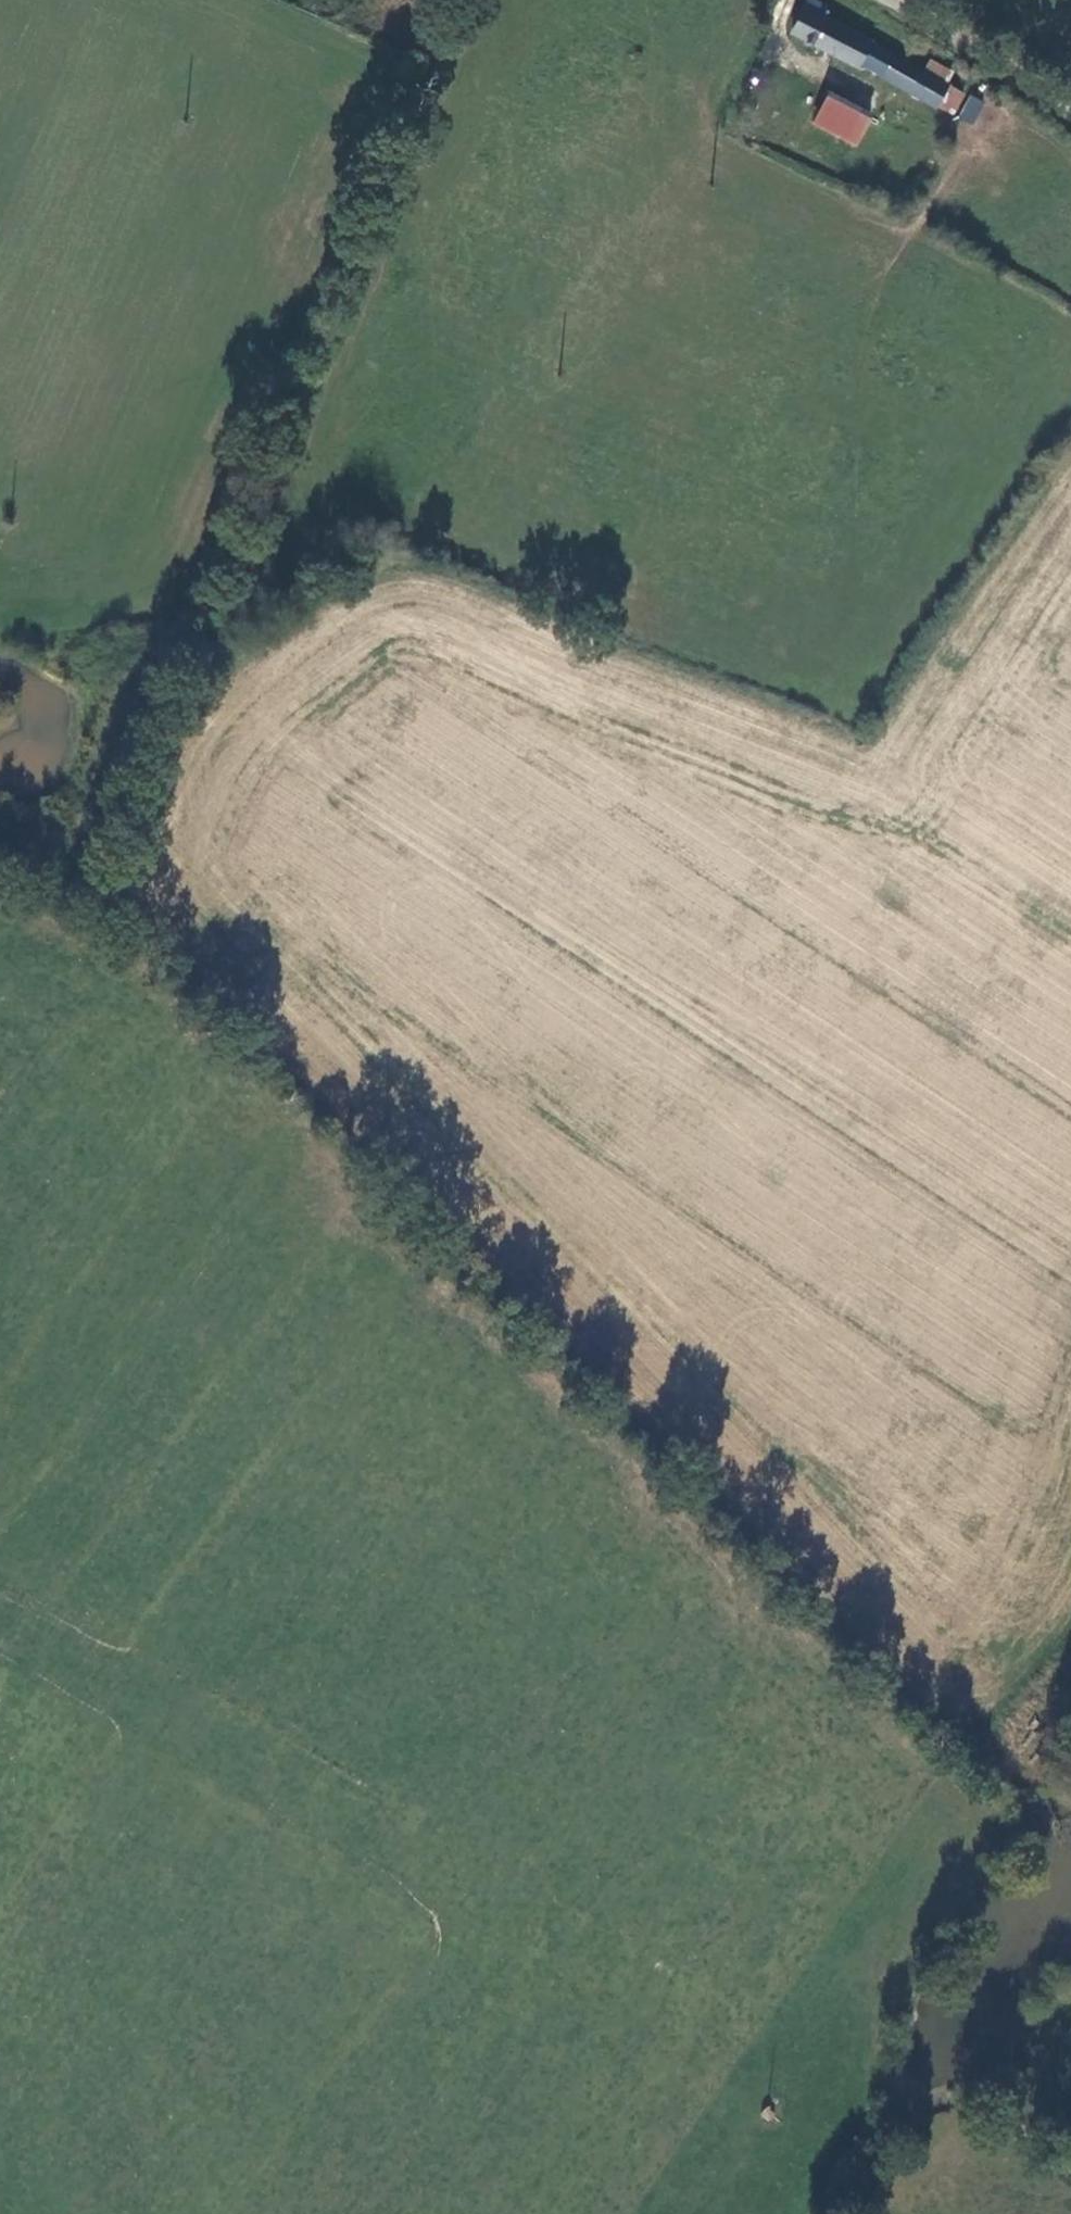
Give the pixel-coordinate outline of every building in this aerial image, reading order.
[(937,108),(950,84),(827,15),(832,6),(821,0),(807,0),(789,32),(856,68),(859,63),(937,108)] [(857,144),(870,119),(823,94),(810,119),(857,144)] [(967,94),(957,118),(973,125),(983,101),(967,94)]
